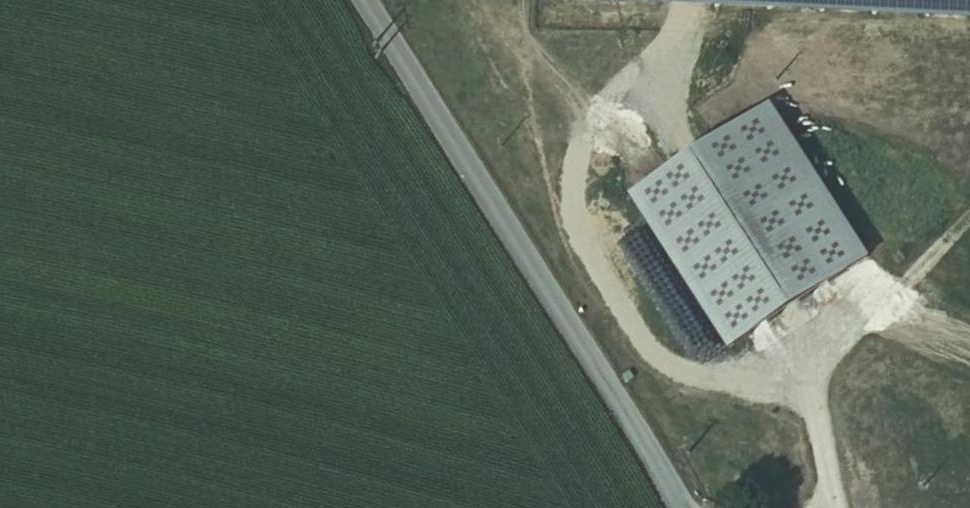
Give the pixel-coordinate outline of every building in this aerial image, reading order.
[(861,262),(765,109),(625,199),(722,351),(861,262)]
